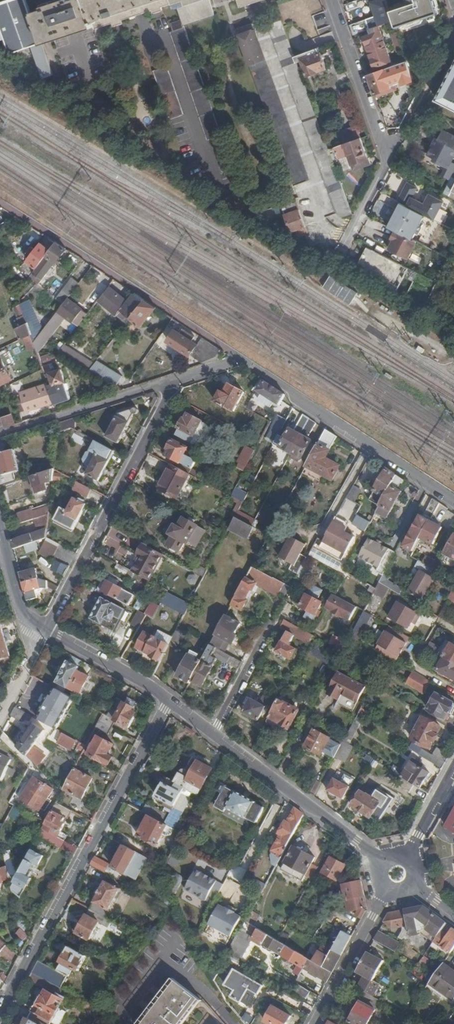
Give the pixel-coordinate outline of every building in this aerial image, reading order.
[(7,37),(12,52),(33,46),(42,41),(32,13),(28,0),(9,0),(0,3),(0,17),(3,27),(4,29),(7,37)] [(86,0),(84,0),(72,3),(71,0),(68,0),(44,7),(45,10),(32,13),(42,41),(54,38),(64,65),(72,90),(88,84),(112,77),(104,54),(95,27),(86,0)] [(95,27),(135,14),(154,8),(176,1),(176,0),(86,0),(95,27)] [(176,1),(182,19),(184,25),(214,15),(210,0),(176,0),(176,1)] [(403,45),(429,36),(430,34),(425,18),(444,11),(441,0),(408,0),(415,21),(397,27),(398,32),(401,40),(403,45)] [(188,38),(184,25),(182,19),(173,23),(175,30),(172,31),(183,66),(209,140),(223,136),(208,93),(188,38)] [(343,217),(353,213),(342,183),(330,149),(321,125),(309,92),(298,61),(296,55),(282,19),(254,29),(253,26),(247,28),(245,23),(234,27),(244,56),(259,95),(276,143),(296,199),(297,201),(306,225),(337,213),(343,217)] [(366,19),(351,24),(355,34),(370,29),(366,19)] [(379,26),(370,29),(372,34),(365,36),(371,51),(386,46),(379,26)] [(391,34),(394,43),(401,40),(398,32),(391,34)] [(397,52),(405,50),(403,45),(401,40),(394,43),(397,52)] [(42,41),(33,46),(39,63),(44,77),(54,74),(47,54),(42,41)] [(386,46),(371,51),(376,66),(391,61),(386,46)] [(320,52),(318,47),(296,55),(298,61),(302,60),(309,75),(327,67),(322,52),(320,52)] [(369,74),(376,93),(396,86),(395,82),(401,80),(400,76),(412,72),(408,61),(369,74)] [(437,98),(453,107),(453,64),(437,98)] [(183,115),(166,67),(154,71),(171,119),(183,115)] [(56,82),(40,88),(52,93),(62,98),(56,82)] [(354,114),(358,125),(365,122),(361,111),(354,114)] [(341,131),(345,144),(360,138),(361,138),(357,125),(341,131)] [(453,156),(453,138),(443,132),(438,141),(435,148),(432,149),(428,156),(440,162),(441,165),(448,168),(453,156)] [(368,159),(360,138),(345,144),(335,148),(338,157),(350,153),(354,164),(368,159)] [(368,159),(354,164),(356,168),(370,163),(368,159)] [(418,188),(408,183),(399,200),(401,202),(398,208),(396,214),(395,217),(392,220),(388,226),(395,230),(391,238),(394,239),(389,249),(408,259),(417,242),(413,240),(416,233),(419,235),(425,223),(422,222),(425,215),(435,220),(444,202),(430,195),(425,204),(413,198),(418,188)] [(304,248),(316,244),(306,225),(297,201),(288,204),(291,213),(286,215),(292,232),(296,230),(299,237),(300,236),(304,248)] [(371,242),(379,246),(383,236),(376,232),(371,242)] [(56,243),(47,237),(43,242),(47,244),(45,246),(42,244),(28,261),(37,268),(46,256),(56,243)] [(65,248),(56,243),(46,256),(55,262),(65,248)] [(419,270),(368,245),(358,266),(400,287),(405,277),(414,281),(419,270)] [(82,259),(70,252),(67,258),(79,265),(82,259)] [(411,259),(420,263),(423,258),(414,253),(411,259)] [(46,256),(37,268),(35,271),(34,272),(43,278),(55,262),(46,256)] [(27,261),(21,266),(26,274),(29,278),(31,276),(34,272),(35,271),(27,261)] [(43,279),(43,278),(34,272),(31,276),(40,283),(43,279)] [(330,275),(324,290),(354,303),(360,288),(330,275)] [(67,299),(80,283),(73,278),(57,298),(64,303),(67,299)] [(128,301),(109,287),(100,299),(127,322),(131,318),(145,300),(134,293),(128,301)] [(81,310),(67,299),(64,303),(56,314),(64,320),(70,324),(81,310)] [(157,308),(145,300),(131,318),(141,327),(157,308)] [(27,301),(22,304),(32,334),(40,330),(30,302),(27,303),(27,301)] [(32,334),(22,304),(15,307),(21,325),(16,328),(21,339),(32,334)] [(56,314),(54,317),(61,323),(64,320),(56,314)] [(36,347),(38,353),(39,352),(61,323),(54,317),(34,342),(36,347)] [(223,351),(203,337),(198,345),(193,341),(195,338),(183,330),(181,333),(175,330),(168,340),(204,363),(219,358),(223,351)] [(32,334),(21,339),(19,340),(20,342),(25,341),(29,350),(36,347),(34,342),(32,334)] [(65,345),(59,352),(71,360),(76,352),(65,345)] [(45,366),(57,361),(53,352),(41,356),(45,366)] [(76,352),(71,360),(78,364),(84,357),(76,352)] [(0,358),(0,385),(12,379),(2,357),(0,358)] [(84,357),(78,364),(84,368),(90,360),(84,357)] [(84,368),(89,371),(95,363),(90,360),(84,368)] [(89,371),(116,387),(123,377),(112,370),(96,363),(95,363),(89,371)] [(54,400),(55,403),(71,398),(61,369),(49,373),(50,378),(52,377),(54,383),(49,385),(54,400)] [(50,378),(49,373),(45,374),(47,378),(49,384),(49,385),(54,383),(52,377),(50,378)] [(285,394),(264,380),(256,391),(262,394),(258,400),(270,407),(274,402),(279,405),(282,400),(285,394)] [(15,395),(20,411),(26,409),(27,410),(54,400),(49,385),(49,384),(21,393),(22,393),(15,395)] [(238,403),(243,394),(244,392),(230,385),(225,393),(221,392),(216,401),(225,406),(234,411),(238,403)] [(247,409),(252,399),(243,394),(238,403),(247,409)] [(136,408),(119,413),(107,436),(119,442),(134,414),(136,414),(138,414),(139,413),(139,411),(138,409),(136,408)] [(17,424),(13,413),(0,417),(0,429),(17,424)] [(184,418),(175,435),(191,443),(196,434),(201,436),(208,435),(210,430),(207,425),(202,422),(203,420),(189,413),(186,419),(184,418)] [(310,418),(303,413),(296,427),(302,431),(310,418)] [(279,435),(287,419),(278,415),(267,437),(275,441),(279,435)] [(75,417),(59,423),(58,433),(71,428),(75,429),(75,417)] [(310,418),(302,431),(309,435),(316,422),(310,418)] [(338,436),(326,428),(318,444),(308,461),(306,466),(319,473),(333,480),(341,466),(333,461),(327,458),(333,446),(338,436)] [(291,452),(301,434),(291,429),(286,438),(279,435),(275,441),(274,444),(281,448),(282,447),(291,452)] [(71,441),(87,448),(90,440),(74,433),(71,441)] [(313,440),(301,434),(291,452),(291,458),(299,461),(302,458),(308,447),(312,442),(313,440)] [(11,438),(0,442),(0,463),(3,475),(0,476),(0,488),(17,482),(15,473),(20,470),(16,455),(11,438)] [(103,444),(94,439),(88,450),(90,451),(97,455),(91,466),(87,474),(99,481),(105,469),(115,451),(103,444)] [(167,455),(181,463),(193,469),(197,460),(185,454),(188,448),(173,440),(168,449),(170,450),(167,455)] [(308,461),(318,444),(312,442),(308,447),(302,458),(308,461)] [(250,460),(255,450),(246,446),(237,462),(239,463),(237,468),(244,471),(250,460)] [(84,463),(91,466),(97,455),(90,451),(87,452),(83,459),(84,463)] [(178,468),(190,474),(198,478),(201,473),(193,469),(181,463),(178,468)] [(178,468),(171,464),(165,477),(159,488),(178,498),(183,488),(190,474),(178,468)] [(398,475),(383,465),(381,469),(385,472),(375,490),(386,496),(398,475)] [(54,470),(32,477),(37,493),(48,489),(47,483),(53,482),(53,479),(54,473),(54,470)] [(398,475),(386,496),(377,512),(388,518),(403,491),(399,488),(404,480),(398,475)] [(86,495),(91,488),(77,481),(73,488),(86,495)] [(243,502),(246,498),(239,494),(241,491),(235,488),(232,496),(243,502)] [(361,493),(352,488),(347,498),(356,503),(361,493)] [(86,500),(80,497),(78,499),(75,497),(68,510),(62,507),(55,519),(74,529),(87,504),(84,502),(86,500)] [(440,503),(433,498),(425,514),(432,518),(440,503)] [(35,519),(49,514),(50,505),(32,511),(32,509),(21,512),(24,522),(35,519)] [(252,526),(256,519),(249,516),(239,511),(236,517),(252,526)] [(14,549),(47,538),(49,514),(35,519),(38,526),(42,525),(43,530),(29,535),(12,540),(14,549)] [(369,528),(372,522),(360,515),(354,525),(367,531),(369,528)] [(421,538),(431,520),(421,515),(404,546),(414,551),(421,538)] [(236,517),(229,530),(237,534),(248,540),(255,527),(252,526),(236,517)] [(180,529),(175,537),(171,546),(173,548),(172,550),(177,553),(178,550),(181,552),(186,543),(189,544),(190,542),(197,546),(206,530),(196,525),(196,521),(191,518),(190,521),(185,519),(180,529)] [(435,520),(432,518),(431,520),(421,538),(434,545),(443,527),(435,523),(435,520)] [(332,524),(346,531),(349,527),(335,519),(332,524)] [(344,535),(346,531),(332,524),(327,534),(327,535),(324,541),(336,548),(347,554),(354,540),(344,535)] [(111,528),(105,543),(119,548),(125,533),(111,528)] [(445,553),(453,558),(453,537),(445,553)] [(300,542),(291,538),(285,548),(280,559),(295,566),(299,559),(306,545),(300,542)] [(384,574),(396,552),(379,543),(370,538),(360,556),(365,559),(379,567),(378,571),(384,574)] [(58,546),(46,540),(42,547),(39,553),(52,560),(58,546)] [(343,561),(347,554),(336,548),(324,541),(320,548),(343,561)] [(141,556),(133,572),(147,580),(154,568),(161,553),(143,543),(137,554),(141,556)] [(426,556),(423,562),(427,564),(437,570),(440,564),(426,556)] [(64,576),(69,566),(64,563),(59,573),(64,576)] [(129,570),(118,564),(115,569),(126,575),(129,570)] [(437,570),(427,564),(414,589),(430,598),(443,573),(437,570)] [(303,565),(297,577),(305,582),(312,570),(303,565)] [(232,605),(243,611),(248,600),(246,599),(251,590),(253,591),(257,584),(278,595),(284,583),(270,576),(253,567),(243,585),(232,605)] [(23,583),(39,578),(43,577),(42,571),(38,572),(37,569),(21,573),(23,583)] [(383,577),(380,583),(401,595),(404,589),(389,581),(391,577),(384,574),(383,577)] [(48,587),(48,581),(39,578),(23,583),(28,601),(39,598),(37,590),(42,588),(48,588),(48,587)] [(124,603),(142,613),(146,605),(133,598),(134,595),(121,587),(123,583),(113,578),(111,582),(107,579),(101,590),(124,603)] [(56,591),(58,587),(48,581),(48,587),(56,591)] [(278,595),(285,599),(292,588),(284,583),(278,595)] [(323,590),(313,584),(307,594),(318,600),(323,590)] [(166,592),(161,603),(167,606),(173,595),(166,592)] [(333,593),(325,607),(332,611),(331,613),(340,618),(341,616),(349,620),(356,607),(350,603),(335,594),(333,593)] [(318,600),(307,594),(301,606),(309,611),(306,617),(313,620),(323,603),(318,600)] [(113,603),(102,597),(91,619),(102,624),(105,618),(110,621),(113,619),(115,615),(115,612),(110,609),(113,603)] [(414,620),(417,622),(421,615),(398,602),(389,618),(409,629),(412,623),(414,620)] [(159,608),(151,603),(146,614),(153,617),(159,608)] [(239,622),(244,612),(243,611),(232,605),(222,623),(211,645),(220,649),(221,646),(225,649),(228,644),(224,641),(225,639),(231,642),(241,623),(239,622)] [(371,616),(364,612),(351,637),(358,641),(364,629),(371,616)] [(282,625),(281,627),(288,630),(295,634),(297,631),(299,627),(285,619),(282,625)] [(1,621),(0,621),(0,658),(10,656),(1,621)] [(410,638),(389,626),(376,651),(396,662),(410,638)] [(308,632),(299,627),(297,631),(306,636),(308,632)] [(178,628),(169,645),(177,649),(186,632),(178,628)] [(295,634),(288,630),(277,651),(292,659),(297,649),(290,645),(295,634)] [(304,640),(309,643),(310,642),(313,635),(308,632),(306,636),(304,640)] [(151,657),(160,662),(169,645),(159,640),(145,633),(137,648),(151,656),(151,657)] [(321,639),(313,635),(310,642),(317,645),(321,639)] [(335,647),(343,651),(347,643),(333,636),(329,643),(335,647)] [(448,652),(452,644),(447,641),(443,650),(448,652)] [(452,644),(448,652),(443,650),(438,647),(438,646),(431,642),(427,648),(446,659),(453,664),(453,645),(452,644)] [(415,655),(421,659),(427,648),(424,646),(422,644),(415,655)] [(239,669),(243,662),(220,649),(211,645),(202,661),(191,681),(202,687),(218,658),(239,669)] [(190,683),(191,681),(202,661),(196,658),(199,653),(192,650),(178,676),(190,683)] [(80,666),(83,661),(73,655),(70,660),(80,666)] [(446,659),(445,662),(442,660),(438,667),(440,668),(439,670),(453,679),(453,664),(446,659)] [(78,670),(80,666),(70,660),(68,660),(62,671),(57,682),(80,694),(89,676),(78,670)] [(365,686),(340,672),(329,693),(339,698),(337,702),(353,710),(365,686)] [(425,694),(432,682),(413,672),(407,684),(425,694)] [(38,679),(33,676),(29,684),(34,686),(38,679)] [(38,719),(57,729),(63,718),(68,709),(74,697),(55,688),(51,694),(49,694),(46,700),(44,705),(39,712),(41,713),(38,719)] [(452,713),(453,709),(453,702),(437,693),(428,709),(446,718),(449,712),(452,713)] [(266,706),(273,710),(277,703),(263,696),(259,702),(248,697),(245,704),(248,705),(244,712),(259,720),(266,706)] [(108,716),(115,720),(125,703),(117,699),(108,716)] [(273,710),(265,725),(285,736),(289,728),(290,728),(300,710),(279,699),(277,703),(273,710)] [(125,703),(115,720),(129,727),(136,713),(131,711),(133,707),(125,703)] [(24,722),(28,714),(16,707),(11,715),(24,722)] [(366,714),(360,710),(346,735),(343,741),(350,744),(366,714)] [(100,720),(112,726),(115,720),(108,716),(103,713),(100,720)] [(441,727),(423,717),(412,739),(430,748),(441,727)] [(177,723),(171,719),(165,731),(171,735),(177,723)] [(100,720),(96,727),(108,733),(112,726),(100,720)] [(18,746),(34,763),(39,756),(31,750),(44,730),(35,723),(27,733),(25,732),(24,732),(22,733),(20,736),(20,739),(22,741),(18,746)] [(323,752),(334,758),(336,756),(342,744),(315,729),(306,746),(321,754),(323,752)] [(78,754),(81,755),(82,754),(86,745),(63,733),(60,739),(76,748),(75,751),(79,752),(78,754)] [(114,744),(98,735),(93,745),(90,744),(88,747),(91,749),(88,754),(109,765),(114,757),(108,754),(114,744)] [(342,744),(336,756),(345,761),(353,746),(350,744),(343,741),(342,744)] [(446,762),(450,755),(438,747),(433,754),(446,762)] [(442,768),(446,762),(433,754),(424,749),(420,755),(442,768)] [(157,755),(152,752),(145,764),(151,767),(157,755)] [(9,758),(0,753),(0,776),(9,758)] [(178,773),(174,781),(185,786),(185,787),(199,794),(209,775),(206,774),(210,766),(193,757),(187,768),(183,769),(181,771),(178,773)] [(417,786),(421,788),(430,773),(424,770),(425,766),(413,759),(402,777),(417,786)] [(74,768),(64,789),(83,798),(94,778),(74,768)] [(381,772),(375,768),(369,780),(375,783),(381,772)] [(54,789),(35,777),(21,798),(40,810),(54,789)] [(172,809),(182,791),(185,787),(185,786),(174,781),(168,777),(166,783),(164,783),(157,796),(167,802),(166,806),(172,809)] [(350,786),(335,778),(333,782),(330,780),(326,787),(329,788),(328,790),(343,799),(350,786)] [(398,786),(391,782),(385,793),(391,797),(398,786)] [(228,786),(222,783),(219,790),(223,792),(215,806),(225,811),(223,814),(244,824),(245,822),(254,828),(265,808),(256,803),(256,802),(236,791),(235,792),(227,787),(228,786)] [(425,800),(429,793),(421,788),(417,786),(413,793),(425,800)] [(356,789),(349,802),(352,804),(352,805),(372,818),(381,803),(374,799),(373,798),(374,797),(367,792),(366,794),(361,791),(361,792),(356,789)] [(174,828),(192,797),(182,791),(172,809),(169,815),(164,823),(174,828)] [(43,829),(57,836),(58,837),(66,823),(64,822),(66,818),(68,818),(72,810),(57,802),(46,822),(43,829)] [(147,804),(143,812),(149,815),(164,823),(169,815),(147,804)] [(304,815),(296,808),(289,822),(286,821),(280,833),(282,834),(273,850),(275,851),(274,854),(273,863),(277,866),(304,815)] [(176,830),(174,828),(164,823),(149,815),(138,835),(157,845),(163,833),(167,835),(173,835),(176,830)] [(43,829),(41,832),(55,840),(57,836),(43,829)] [(63,848),(75,855),(78,848),(66,841),(63,848)] [(95,856),(91,864),(124,882),(128,874),(136,879),(147,858),(124,845),(113,866),(95,856)] [(312,879),(318,867),(313,864),(316,857),(295,845),(281,869),(303,881),(306,876),(312,879)] [(32,849),(12,887),(13,890),(22,899),(31,881),(30,881),(33,874),(30,873),(35,864),(39,866),(45,856),(32,849)] [(346,865),(331,857),(323,872),(338,880),(346,865)] [(30,873),(33,874),(35,875),(39,866),(35,864),(30,873)] [(3,881),(10,879),(6,866),(2,868),(0,868),(0,883),(3,881)] [(185,890),(213,903),(224,883),(210,877),(209,878),(203,875),(204,874),(196,870),(185,890)] [(179,875),(164,904),(173,909),(174,907),(171,899),(183,877),(179,875)] [(219,895),(231,900),(238,884),(226,878),(219,895)] [(357,915),(362,918),(366,911),(368,908),(362,880),(344,884),(349,912),(360,909),(357,915)] [(106,881),(90,909),(105,917),(120,889),(106,881)] [(325,920),(339,894),(331,890),(318,916),(325,920)] [(235,913),(236,911),(226,907),(226,908),(219,905),(208,925),(231,936),(241,916),(235,913)] [(424,905),(404,909),(409,930),(410,934),(425,929),(436,937),(441,930),(446,922),(424,905)] [(105,917),(90,909),(83,923),(77,933),(90,940),(98,924),(102,924),(108,927),(112,921),(105,917)] [(409,930),(404,909),(388,911),(383,921),(392,929),(403,927),(402,932),(399,937),(403,939),(409,930)] [(258,915),(252,911),(246,921),(253,925),(258,915)] [(77,933),(83,923),(79,921),(74,932),(77,933)] [(226,957),(239,964),(252,939),(262,945),(262,946),(273,952),(274,954),(277,956),(280,956),(281,955),(286,945),(278,940),(253,925),(246,921),(226,957)] [(156,923),(144,938),(148,940),(159,926),(156,923)] [(436,937),(431,944),(438,949),(440,947),(450,953),(453,948),(453,928),(448,935),(441,930),(436,937)] [(401,943),(378,930),(373,939),(396,951),(401,943)] [(20,936),(26,941),(29,935),(25,931),(20,936)] [(342,955),(353,935),(343,931),(334,948),(333,950),(342,955)] [(301,973),(305,968),(310,959),(286,945),(281,955),(300,965),(293,977),(297,980),(301,973)] [(330,956),(333,950),(328,947),(323,945),(320,951),(330,956)] [(86,956),(69,946),(61,961),(62,962),(57,970),(68,976),(73,968),(78,970),(86,956)] [(333,971),(342,955),(333,950),(330,956),(320,951),(313,961),(333,971)] [(361,961),(378,971),(384,960),(367,950),(361,961)] [(328,981),(333,971),(313,961),(310,959),(305,968),(328,981)] [(361,961),(355,971),(363,975),(357,987),(374,996),(381,984),(373,980),(378,971),(361,961)] [(443,963),(435,973),(429,983),(453,1000),(453,970),(443,963)] [(36,966),(32,972),(61,988),(64,981),(36,966)] [(261,987),(233,971),(225,986),(232,990),(228,998),(239,1004),(247,989),(256,994),(261,987)] [(31,1011),(52,1022),(55,1023),(59,1023),(66,1011),(60,1008),(66,997),(58,993),(61,988),(32,972),(29,979),(46,988),(45,990),(43,989),(36,1001),(39,1002),(38,1004),(34,1004),(31,1011)] [(176,980),(173,978),(137,1023),(142,1023),(176,980)] [(176,980),(142,1023),(180,1023),(200,998),(176,980)] [(306,999),(311,991),(299,985),(296,991),(306,999)] [(103,990),(93,1005),(97,1007),(102,1000),(107,993),(103,990)] [(366,993),(362,1002),(360,1001),(350,1021),(356,1023),(367,1023),(369,1022),(370,1022),(374,1015),(372,1014),(380,1000),(366,993)] [(200,998),(180,1023),(184,1023),(202,1000),(200,998)] [(273,1006),(265,1021),(270,1023),(287,1023),(292,1016),(273,1006)] [(31,1011),(24,1023),(51,1023),(52,1022),(31,1011)]
